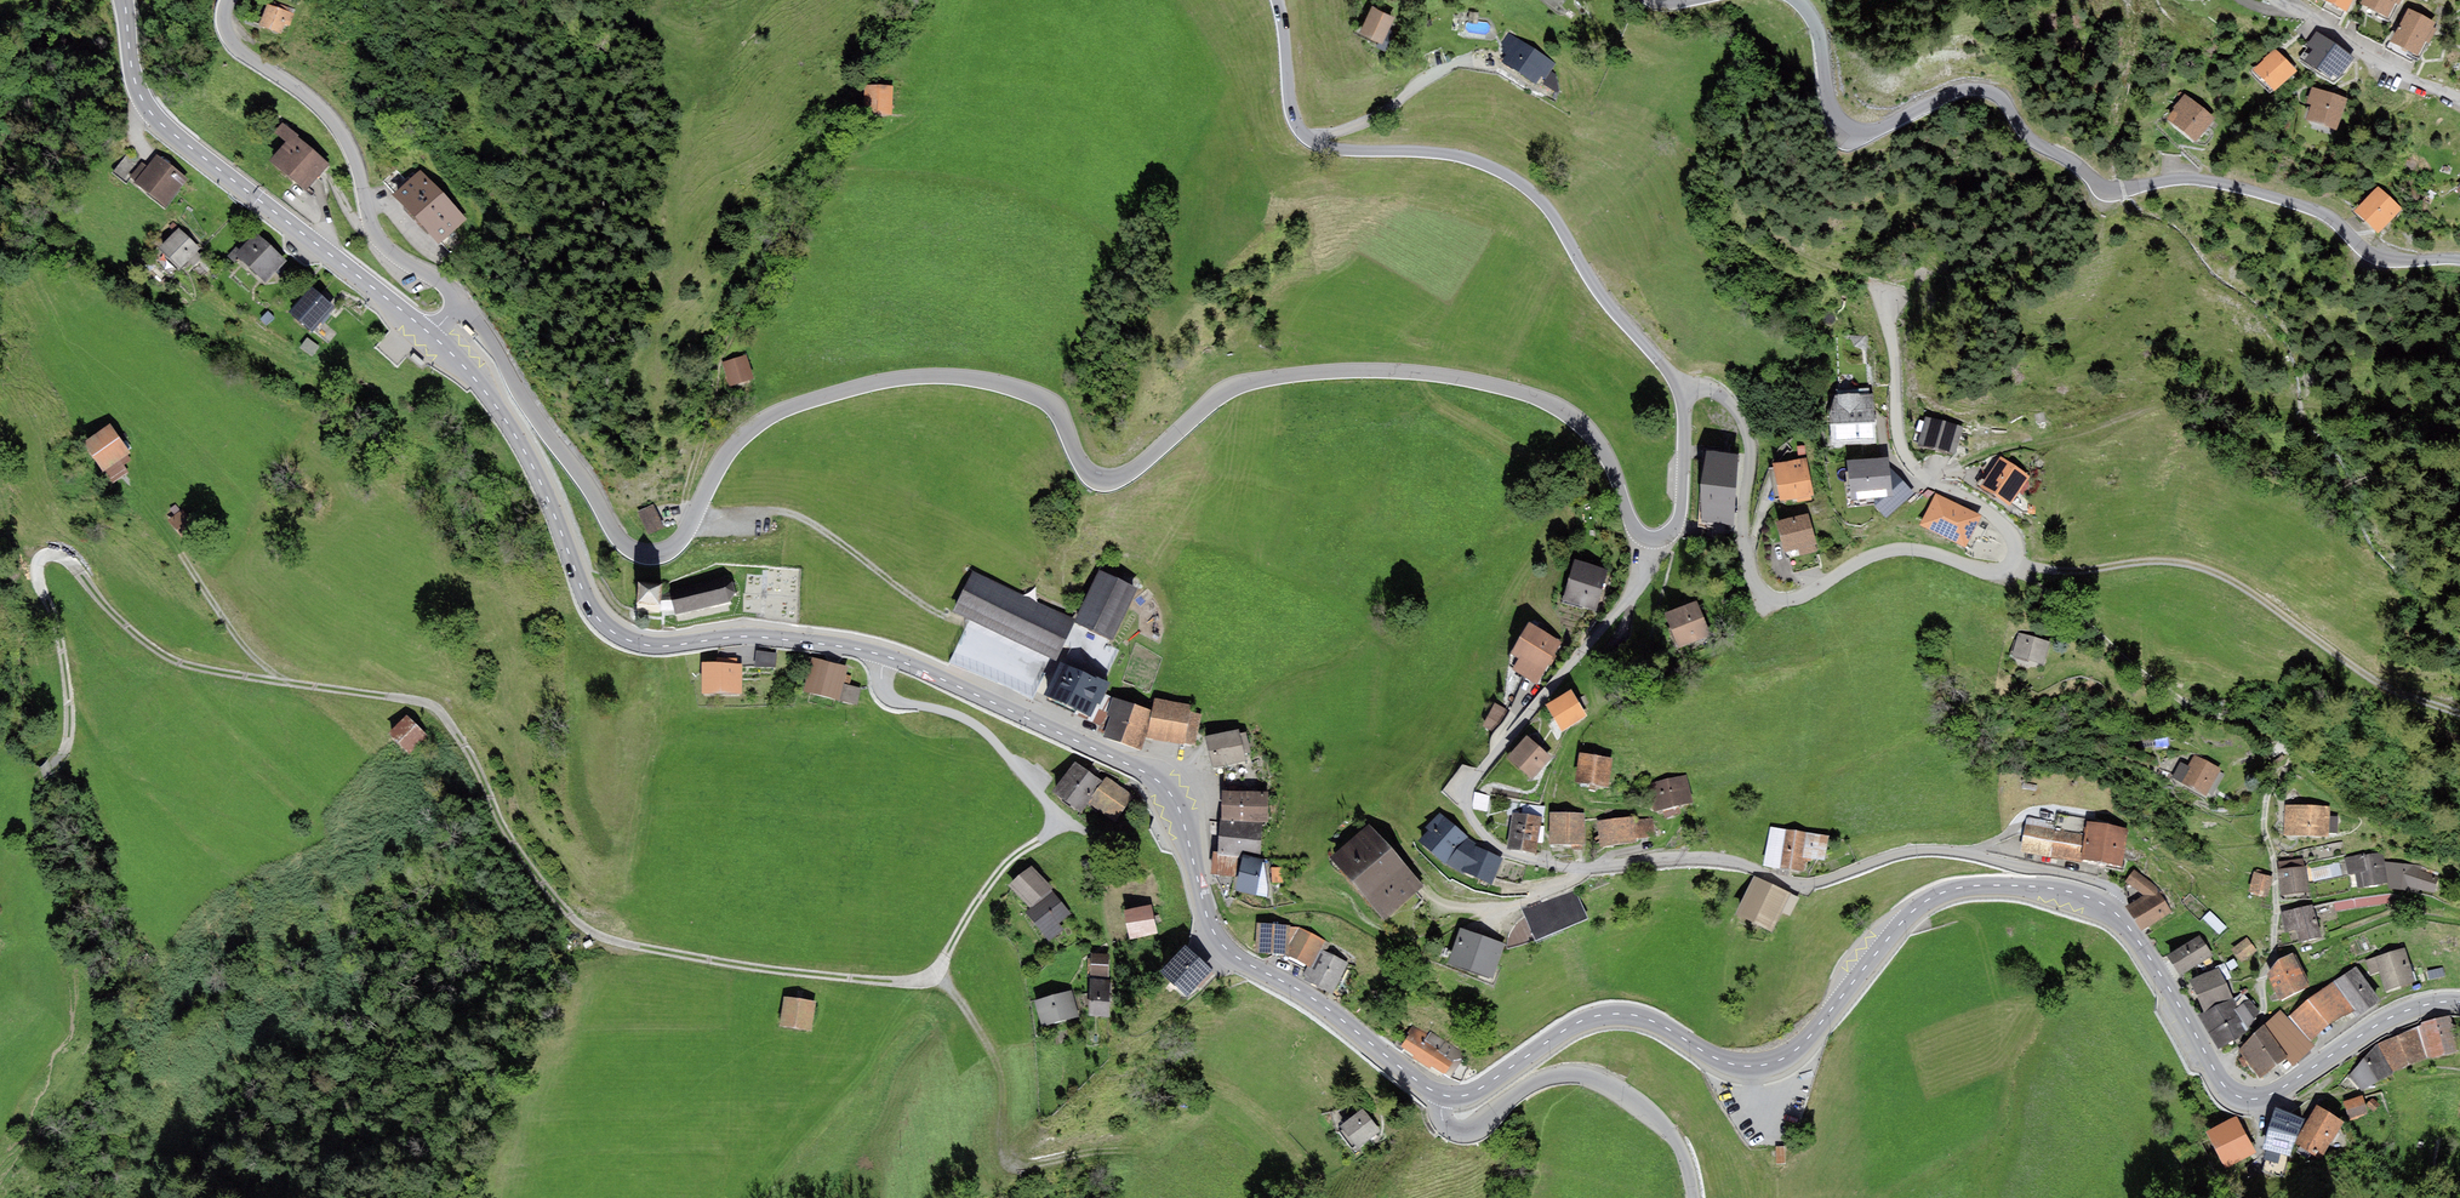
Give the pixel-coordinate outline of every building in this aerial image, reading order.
[(1555,9),(1563,0),(1544,0),(1555,9)] [(2353,0),(2324,0),(2347,12),(2353,0)] [(2360,4),(2388,18),(2396,3),(2398,0),(2362,0),(2360,4)] [(280,8),(266,4),(259,26),(282,33),(285,25),(290,26),(294,13),(280,8)] [(280,8),(294,13),(296,9),(281,4),(280,8)] [(1390,30),(1395,18),(1372,7),(1359,34),(1379,43),(1383,45),(1390,30)] [(2391,41),(2418,55),(2426,41),(2433,27),(2435,23),(2408,8),(2391,41)] [(2433,27),(2426,41),(2429,43),(2437,29),(2433,27)] [(1394,32),(1390,30),(1383,45),(1379,43),(1377,48),(1386,52),(1394,32)] [(2332,74),(2340,79),(2355,59),(2316,31),(2307,45),(2313,49),(2305,61),(2329,78),(2332,74)] [(1545,79),(1548,74),(1550,71),(1555,63),(1509,32),(1501,44),(1505,46),(1502,51),(1505,53),(1500,60),(1536,84),(1541,76),(1545,79)] [(2274,91),(2297,71),(2277,48),(2254,68),(2274,91)] [(1556,74),(1550,71),(1548,74),(1545,79),(1542,83),(1558,93),(1556,74)] [(2348,99),(2312,87),(2306,103),(2311,104),(2306,119),(2337,130),(2348,99)] [(901,91),(872,91),(871,120),(900,120),(901,91)] [(2196,142),(2215,118),(2186,94),(2185,93),(2173,107),(2174,108),(2166,118),(2196,142)] [(289,177),(312,149),(298,137),(299,135),(282,122),(275,132),(287,141),(270,160),(289,177)] [(306,191),(329,164),(312,149),(289,177),(306,191)] [(188,179),(157,154),(148,166),(135,181),(135,182),(165,207),(188,179)] [(130,177),(135,181),(148,166),(142,162),(130,177)] [(467,220),(421,169),(393,195),(439,246),(467,220)] [(2378,233),(2403,208),(2378,185),(2354,210),(2378,233)] [(200,248),(178,227),(158,248),(180,270),(188,261),(198,251),(200,248)] [(286,261),(256,232),(240,250),(235,255),(238,258),(265,283),(286,261)] [(235,255),(240,250),(236,247),(227,256),(234,262),(238,258),(235,255)] [(198,251),(188,261),(193,266),(203,256),(198,251)] [(335,307),(311,287),(302,297),(325,316),(335,307)] [(289,312),(313,331),(320,322),(325,316),(302,297),(289,312)] [(260,319),(266,326),(275,318),(269,311),(260,319)] [(320,347),(307,337),(299,348),(312,357),(320,347)] [(722,361),(730,386),(753,378),(746,354),(722,361)] [(1873,395),(1835,395),(1829,415),(1830,445),(1876,443),(1873,395)] [(1937,449),(1944,422),(1925,417),(1918,445),(1937,449)] [(1955,454),(1962,427),(1944,422),(1937,449),(1955,454)] [(82,442),(102,472),(105,470),(128,455),(131,453),(111,423),(82,442)] [(1806,455),(1805,446),(1797,446),(1798,456),(1806,455)] [(1733,526),(1739,454),(1707,452),(1701,523),(1733,526)] [(128,455),(105,470),(114,483),(129,472),(123,464),(131,459),(128,455)] [(2030,478),(2000,456),(1980,487),(2008,507),(2030,478)] [(1889,457),(1847,460),(1850,500),(1885,497),(1892,496),(1890,468),(1889,457)] [(1813,495),(1806,458),(1773,464),(1774,467),(1780,497),(1780,501),(1797,498),(1811,495),(1813,495)] [(1780,497),(1774,467),(1769,468),(1775,498),(1780,497)] [(1914,494),(1890,468),(1892,496),(1885,497),(1875,506),(1886,518),(1914,494)] [(1982,516),(1935,493),(1919,524),(1966,548),(1982,516)] [(175,515),(180,510),(176,504),(170,509),(175,515)] [(639,512),(649,535),(664,528),(654,505),(639,512)] [(168,520),(176,530),(188,519),(180,510),(175,515),(168,520)] [(1817,543),(1808,513),(1776,521),(1784,552),(1798,549),(1815,544),(1817,543)] [(1817,552),(1815,544),(1798,549),(1800,556),(1817,552)] [(1608,570),(1575,559),(1569,577),(1602,588),(1608,570)] [(1076,619),(972,570),(952,612),(1056,661),(1074,622),(1076,619)] [(1113,640),(1138,588),(1099,570),(1076,619),(1074,622),(1113,640)] [(1594,612),(1602,588),(1569,577),(1561,601),(1594,612)] [(669,592),(676,613),(729,602),(736,593),(732,582),(725,580),(669,592)] [(660,604),(662,582),(638,581),(636,602),(660,604)] [(1711,635),(1696,600),(1664,614),(1679,649),(1711,635)] [(1536,684),(1562,643),(1537,628),(1529,623),(1510,653),(1519,659),(1512,670),(1536,684)] [(2051,642),(2019,632),(2011,655),(2043,665),(2051,642)] [(756,650),(753,667),(775,667),(778,653),(756,650)] [(847,667),(811,657),(802,691),(838,701),(843,683),(847,667)] [(716,663),(701,662),(700,693),(742,694),(742,663),(737,663),(716,663)] [(1097,679),(1060,662),(1044,694),(1091,716),(1097,704),(1100,706),(1111,683),(1098,677),(1097,679)] [(843,683),(838,701),(856,706),(861,688),(843,683)] [(1572,695),(1549,710),(1563,734),(1587,719),(1572,695)] [(1152,710),(1112,697),(1112,698),(1107,715),(1111,717),(1103,736),(1141,751),(1147,737),(1152,710)] [(1191,704),(1154,697),(1152,710),(1147,737),(1184,744),(1184,743),(1190,712),(1191,704)] [(1504,719),(1490,709),(1478,725),(1492,735),(1504,719)] [(1190,712),(1184,743),(1196,745),(1202,714),(1190,712)] [(430,743),(410,723),(395,738),(415,758),(430,743)] [(1238,729),(1205,736),(1212,769),(1245,762),(1243,754),(1251,752),(1247,732),(1239,734),(1238,729)] [(1534,778),(1552,758),(1526,734),(1508,755),(1534,778)] [(1614,757),(1579,754),(1576,780),(1611,783),(1614,757)] [(2219,771),(2220,769),(2194,756),(2188,766),(2181,763),(2172,780),(2206,796),(2208,793),(2219,771)] [(1091,796),(1103,782),(1075,762),(1052,791),(1081,813),(1088,802),(1092,797),(1091,796)] [(2219,771),(2208,793),(2213,796),(2224,773),(2219,771)] [(1693,803),(1686,775),(1647,784),(1654,812),(1693,803)] [(1134,797),(1106,777),(1103,782),(1091,796),(1092,797),(1088,802),(1117,822),(1134,797)] [(1474,789),(1473,804),(1485,805),(1487,791),(1474,789)] [(1246,791),(1222,790),(1221,820),(1245,821),(1246,791)] [(1246,791),(1245,821),(1263,822),(1268,823),(1268,791),(1246,791)] [(2284,804),(2283,835),(2328,837),(2329,833),(2329,816),(2330,806),(2284,804)] [(1585,813),(1549,812),(1549,844),(1584,844),(1585,813)] [(1477,844),(1440,813),(1426,828),(1429,830),(1419,841),(1446,865),(1464,874),(1465,872),(1492,885),(1504,859),(1473,846),(1477,844)] [(1542,817),(1512,813),(1507,849),(1537,853),(1542,817)] [(1635,816),(1596,821),(1599,847),(1638,842),(1637,839),(1635,820),(1635,816)] [(2338,816),(2329,816),(2329,833),(2338,833),(2338,816)] [(2080,859),(2085,835),(2054,829),(2055,823),(2027,817),(2020,851),(2079,863),(2080,859)] [(1653,818),(1635,820),(1637,839),(1655,837),(1653,818)] [(1221,820),(1218,852),(1217,856),(1242,858),(1243,854),(1261,858),(1263,822),(1245,821),(1221,820)] [(2128,829),(2087,821),(2085,835),(2080,859),(2121,866),(2128,829)] [(1422,886),(1370,825),(1330,858),(1383,919),(1422,886)] [(1829,836),(1770,826),(1764,866),(1777,868),(1776,875),(1791,877),(1792,871),(1805,873),(1807,858),(1825,861),(1829,836)] [(1210,875),(1238,876),(1242,858),(1217,856),(1218,852),(1213,852),(1210,875)] [(2365,853),(2344,857),(2348,874),(2355,872),(2358,888),(2388,883),(2384,861),(2382,853),(2366,856),(2365,853)] [(1261,858),(1243,854),(1242,858),(1238,876),(1235,891),(1267,898),(1269,887),(1265,859),(1261,858)] [(2279,870),(2304,867),(2303,858),(2278,862),(2279,870)] [(2422,866),(2384,861),(2388,883),(2388,889),(2415,892),(2416,889),(2434,893),(2438,877),(2421,870),(2422,866)] [(2339,864),(2312,870),(2315,881),(2341,875),(2339,864)] [(1054,890),(1031,866),(1008,886),(1030,909),(1053,891),(1054,890)] [(2310,893),(2306,866),(2304,867),(2279,870),(2277,871),(2281,897),(2310,893)] [(1283,883),(1283,867),(1272,867),(1272,884),(1283,883)] [(2143,931),(2171,912),(2159,890),(2135,871),(2126,881),(2143,895),(2127,906),(2143,931)] [(2268,897),(2273,877),(2271,876),(2256,872),(2254,872),(2248,891),(2268,897)] [(1754,876),(1735,915),(1771,933),(1781,912),(1791,893),(1754,876)] [(1059,923),(1071,914),(1053,891),(1030,909),(1026,912),(1048,941),(1064,930),(1059,923)] [(1799,898),(1791,893),(1781,912),(1790,917),(1799,898)] [(1124,911),(1130,939),(1158,933),(1152,905),(1124,911)] [(2313,905),(2281,912),(2285,932),(2297,930),(2299,942),(2320,938),(2313,905)] [(2227,927),(2210,912),(2203,919),(2220,935),(2227,927)] [(1290,925),(1256,923),(1255,953),(1286,956),(1308,965),(1312,968),(1320,951),(1326,941),(1299,927),(1290,927),(1290,925)] [(1470,971),(1482,936),(1460,928),(1447,963),(1470,971)] [(2182,976),(2213,956),(2199,934),(2168,955),(2182,976)] [(1493,979),(1505,944),(1482,936),(1470,971),(1493,979)] [(2240,962),(2257,950),(2248,937),(2231,948),(2240,962)] [(1213,971),(1185,946),(1161,972),(1189,997),(1213,971)] [(2415,982),(2405,948),(2366,960),(2370,974),(2379,972),(2385,992),(2415,982)] [(1348,963),(1320,951),(1312,968),(1308,965),(1302,978),(1334,993),(1348,963)] [(2310,987),(2292,953),(2278,959),(2295,994),(2310,987)] [(1091,978),(1108,979),(1109,955),(1092,954),(1091,978)] [(2295,994),(2278,959),(2267,974),(2281,1001),(2295,994)] [(2345,998),(2368,983),(2356,967),(2333,982),(2345,998)] [(2219,968),(2190,981),(2204,1012),(2233,999),(2232,996),(2219,968)] [(2428,972),(2429,980),(2444,976),(2443,968),(2428,972)] [(1091,978),(1089,978),(1088,1001),(1111,1001),(1111,979),(1108,979),(1091,978)] [(2333,982),(2290,1016),(2311,1040),(2355,1010),(2345,998),(2333,982)] [(2360,1016),(2382,1001),(2368,983),(2345,998),(2355,1010),(2360,1016)] [(1071,990),(1034,1000),(1041,1027),(1078,1017),(1071,990)] [(2204,1012),(2199,1016),(2219,1049),(2246,1033),(2248,1030),(2235,1009),(2238,1006),(2233,999),(2204,1012)] [(821,1005),(788,1000),(783,1032),(816,1037),(821,1005)] [(2250,1000),(2238,1006),(2235,1009),(2248,1030),(2260,1013),(2250,1000)] [(2315,1046),(2280,1010),(2264,1024),(2287,1057),(2286,1058),(2294,1067),(2315,1046)] [(2459,1052),(2450,1016),(2421,1022),(2422,1025),(2430,1058),(2459,1052)] [(2287,1057),(2264,1024),(2239,1051),(2244,1055),(2239,1059),(2246,1067),(2250,1065),(2261,1078),(2286,1058),(2287,1057)] [(1409,1034),(1401,1046),(1414,1055),(1412,1058),(1429,1069),(1432,1066),(1451,1078),(1466,1055),(1430,1031),(1427,1035),(1412,1025),(1407,1033),(1409,1034)] [(2394,1072),(2430,1058),(2422,1025),(2379,1043),(2394,1072)] [(2362,1091),(2394,1072),(2379,1043),(2348,1075),(2362,1091)] [(2368,1115),(2362,1096),(2344,1101),(2349,1120),(2368,1115)] [(2380,1105),(2372,1097),(2366,1103),(2374,1111),(2380,1105)] [(2344,1122),(2316,1105),(2294,1143),(2315,1156),(2318,1151),(2324,1155),(2344,1122)] [(2294,1143),(2304,1119),(2276,1107),(2262,1149),(2269,1151),(2288,1157),(2294,1143)] [(1358,1149),(1381,1131),(1363,1108),(1339,1126),(1342,1130),(1338,1133),(1351,1149),(1355,1146),(1358,1149)] [(2256,1152),(2236,1115),(2206,1132),(2225,1169),(2256,1152)] [(1786,1148),(1777,1148),(1777,1164),(1786,1164),(1786,1148)] [(2282,1177),(2288,1157),(2269,1151),(2262,1171),(2282,1177)]
